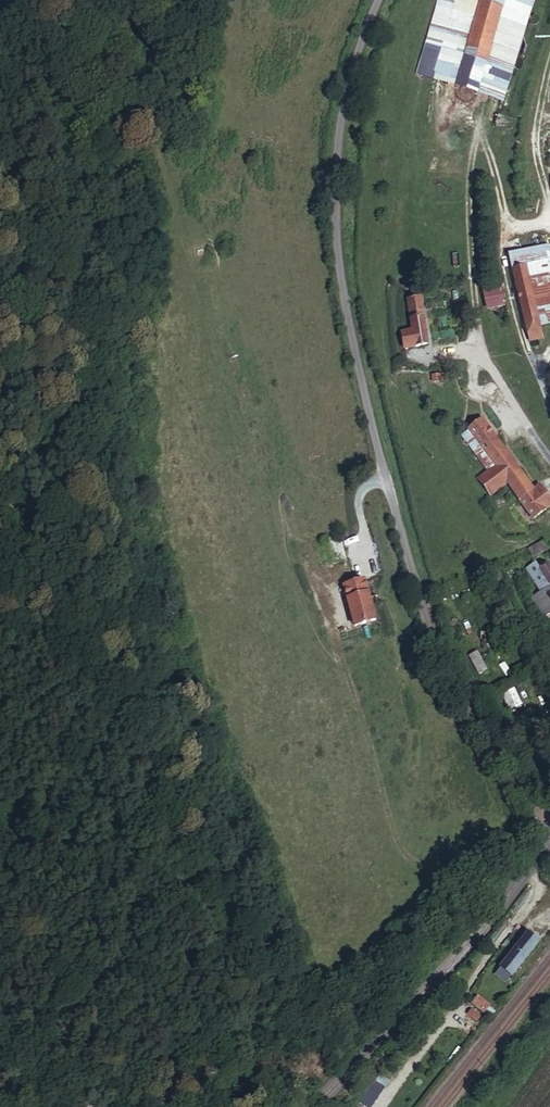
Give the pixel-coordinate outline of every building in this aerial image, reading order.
[(458,0),(440,0),(414,72),(497,100),(509,69),(485,61),(465,54),(442,46),(458,0)] [(465,54),(485,0),(458,0),(442,46),(465,54)] [(465,54),(485,61),(505,6),(488,0),(485,0),(465,54)] [(529,13),(533,0),(488,0),(505,6),(529,13)] [(505,6),(485,61),(509,69),(529,13),(505,6)] [(543,324),(549,322),(549,255),(547,244),(525,250),(543,324)] [(542,338),(539,325),(521,250),(510,253),(530,341),(542,338)] [(539,325),(543,324),(525,250),(521,250),(539,325)] [(502,285),(482,286),(483,307),(503,306),(502,285)] [(418,295),(407,297),(409,313),(411,328),(401,332),(402,348),(428,345),(418,295)] [(460,430),(482,466),(490,462),(502,480),(532,518),(548,507),(535,487),(484,416),(460,430)] [(490,462),(482,466),(472,473),(484,491),(502,480),(490,462)] [(535,487),(548,507),(549,505),(549,499),(540,484),(535,487)] [(545,549),(543,542),(526,547),(528,554),(545,549)] [(543,570),(535,574),(547,593),(535,599),(545,616),(549,613),(549,582),(543,570)] [(351,625),(372,620),(362,579),(341,584),(351,625)] [(468,652),(475,672),(485,669),(479,649),(468,652)] [(501,692),(510,710),(522,704),(513,686),(501,692)] [(501,732),(491,737),(495,744),(505,738),(501,732)] [(525,930),(497,968),(512,979),(540,941),(525,930)] [(489,1004),(477,995),(470,1003),(483,1013),(489,1004)] [(472,1008),(467,1013),(474,1021),(480,1016),(472,1008)] [(386,1086),(376,1079),(359,1101),(367,1106),(370,1106),(386,1086)]
